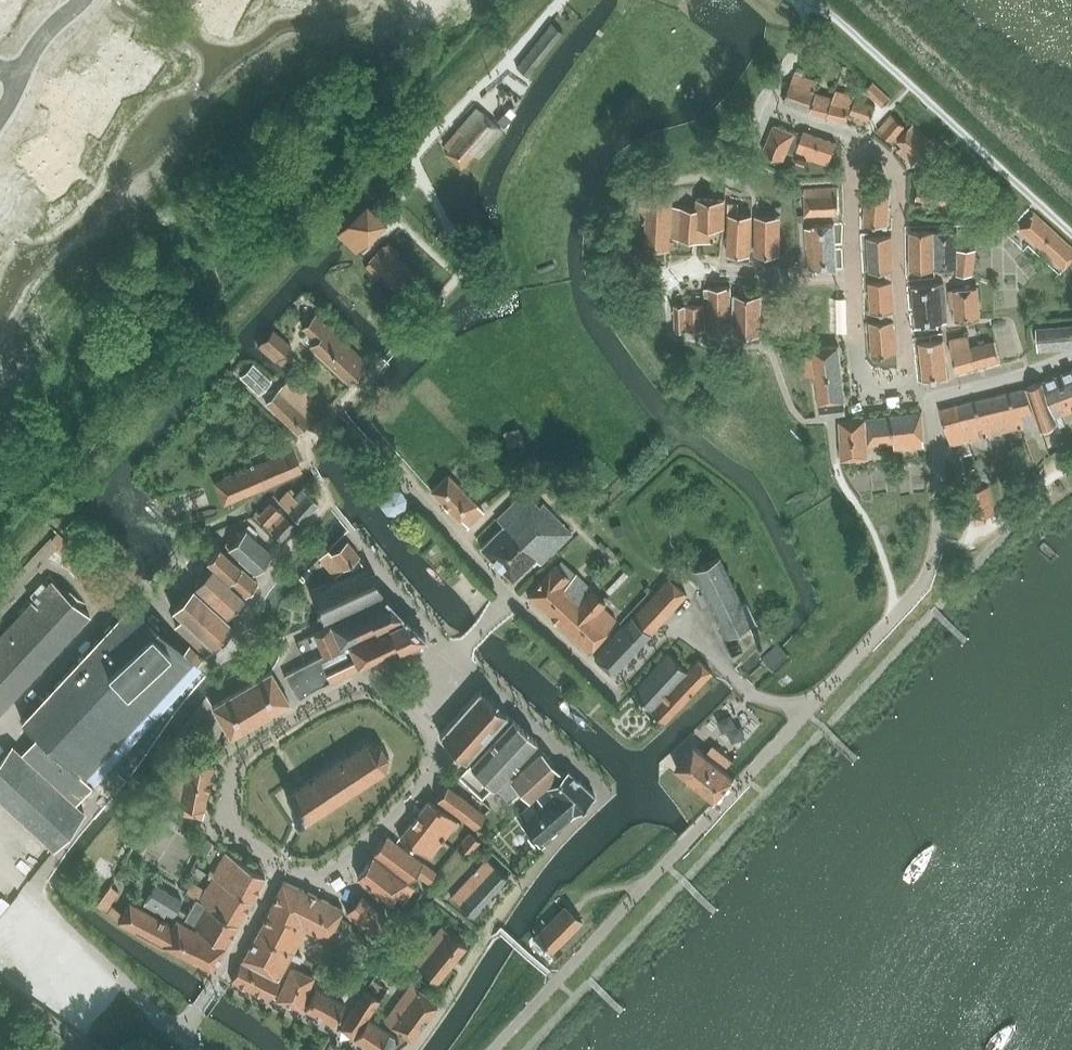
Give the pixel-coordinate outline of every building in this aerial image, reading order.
[(4,21),(16,0),(0,0),(0,18),(4,21)] [(201,6),(217,16),(226,0),(205,0),(201,6)] [(529,75),(561,35),(564,32),(551,22),(516,65),(529,75)] [(116,31),(97,63),(129,82),(148,51),(116,31)] [(798,66),(794,72),(784,101),(808,109),(818,82),(802,76),(805,70),(798,66)] [(54,79),(43,95),(70,114),(79,102),(102,118),(113,102),(69,72),(61,83),(54,79)] [(873,81),(865,89),(883,106),(891,98),(873,81)] [(508,86),(497,118),(506,123),(516,101),(520,97),(508,86)] [(833,96),(816,91),(810,111),(828,116),(846,120),(854,94),(836,89),(833,96)] [(850,113),(871,120),(876,104),(855,98),(850,113)] [(443,144),(448,148),(445,152),(462,167),(474,153),(479,158),(504,130),(476,105),(456,127),(457,128),(443,144)] [(906,125),(892,114),(879,128),(892,140),(906,125)] [(921,162),(937,145),(913,123),(898,140),(903,145),(898,150),(912,164),(917,158),(921,162)] [(788,151),(798,155),(796,160),(805,164),(807,158),(828,166),(836,142),(803,131),(801,135),(774,125),(763,151),(784,160),(788,151)] [(46,136),(18,160),(43,188),(70,164),(46,136)] [(916,200),(954,206),(958,182),(919,176),(916,200)] [(805,215),(839,213),(838,187),(803,189),(805,215)] [(864,224),(888,225),(890,192),(866,191),(864,224)] [(640,197),(639,212),(643,212),(643,223),(647,223),(646,247),(670,248),(671,238),(672,206),(673,199),(640,197)] [(672,206),(671,238),(714,241),(716,227),(724,227),(725,198),(697,197),(696,208),(672,206)] [(337,234),(357,253),(388,221),(367,201),(337,234)] [(750,254),(752,214),(738,213),(739,203),(729,202),(728,214),(730,214),(728,253),(750,254)] [(1034,212),(1020,227),(1044,249),(1064,267),(1071,258),(1071,246),(1034,212)] [(780,254),(780,216),(756,216),(755,254),(780,254)] [(812,225),(812,227),(805,228),(810,268),(837,268),(834,223),(812,225)] [(911,269),(935,268),(933,231),(910,231),(911,269)] [(935,268),(957,267),(957,274),(972,274),(976,248),(958,248),(958,231),(933,231),(935,268)] [(892,235),(867,237),(870,272),(885,271),(886,280),(892,280),(891,270),(894,270),(892,235)] [(396,288),(413,270),(398,257),(402,253),(388,241),(365,266),(378,278),(382,275),(396,288)] [(894,311),(892,280),(886,280),(869,281),(871,313),(880,312),(881,320),(894,320),(893,311),(894,311)] [(944,283),(912,286),(916,326),(925,325),(925,329),(939,327),(938,324),(943,323),(943,322),(948,322),(944,283)] [(730,335),(730,332),(730,309),(731,286),(705,287),(705,295),(709,295),(709,335),(730,335)] [(978,286),(953,289),(949,289),(950,308),(954,308),(955,319),(980,317),(978,286)] [(760,334),(761,294),(733,294),(733,309),(730,309),(730,332),(735,332),(735,334),(760,334)] [(847,297),(831,298),(833,336),(849,335),(847,297)] [(706,329),(705,304),(675,304),(676,329),(706,329)] [(309,345),(348,382),(367,361),(316,312),(301,327),(314,339),(309,345)] [(881,320),(870,321),(872,355),(896,353),(894,320),(881,320)] [(1039,347),(1071,345),(1071,325),(1038,327),(1039,347)] [(292,343),(273,328),(257,346),(276,362),(277,360),(283,365),(288,359),(283,354),(292,343)] [(950,338),(957,371),(976,366),(971,346),(968,334),(950,338)] [(948,376),(943,339),(920,342),(924,379),(948,376)] [(995,340),(971,346),(976,366),(1000,360),(995,340)] [(807,377),(816,376),(820,404),(845,401),(839,345),(812,348),(813,354),(804,355),(807,377)] [(241,377),(260,395),(272,381),(253,363),(241,377)] [(1060,374),(1071,404),(1071,370),(1060,374)] [(1066,424),(1063,416),(1061,413),(1071,409),(1071,404),(1060,374),(1029,387),(1038,422),(1041,429),(1055,424),(1058,432),(1062,430),(1060,426),(1066,424)] [(265,402),(298,434),(316,415),(307,407),(314,398),(291,376),(265,402)] [(1021,426),(1038,422),(1029,387),(1027,388),(1027,387),(1012,391),(1021,426)] [(1004,431),(1021,426),(1012,391),(995,395),(1004,431)] [(987,435),(1004,431),(995,395),(978,399),(987,435)] [(978,399),(960,404),(969,439),(987,435),(978,399)] [(845,401),(820,404),(821,416),(846,413),(845,401)] [(951,444),(969,439),(960,404),(940,409),(951,444)] [(891,415),(894,443),(894,449),(924,446),(921,412),(891,415)] [(868,445),(894,443),(891,415),(866,417),(868,445)] [(866,417),(839,419),(843,458),(869,455),(868,445),(866,417)] [(502,431),(508,448),(524,442),(518,425),(502,431)] [(303,471),(293,447),(213,481),(224,505),(303,471)] [(449,473),(431,490),(460,521),(462,519),(469,527),(485,511),(449,473)] [(977,524),(987,522),(984,514),(996,511),(990,485),(968,490),(974,517),(977,524)] [(400,489),(390,486),(380,493),(379,504),(387,513),(398,513),(405,507),(406,496),(400,489)] [(319,503),(302,487),(295,496),(288,490),(278,500),(289,510),(288,510),(301,522),(319,503)] [(496,518),(502,524),(479,547),(512,580),(535,558),(541,563),(573,533),(543,501),(540,504),(524,490),(496,518)] [(254,512),(257,515),(282,539),(296,525),(271,501),(259,512),(256,509),(254,512)] [(629,521),(618,521),(618,530),(629,529),(629,521)] [(238,530),(225,544),(255,573),(273,554),(246,529),(242,534),(238,530)] [(329,549),(319,557),(320,559),(335,576),(349,565),(359,557),(360,555),(348,539),(332,552),(329,549)] [(259,580),(220,545),(206,559),(245,595),(259,580)] [(746,624),(756,620),(745,598),(742,599),(720,554),(691,568),(724,635),(736,629),(740,638),(751,633),(746,624)] [(359,557),(349,565),(352,569),(363,564),(364,564),(359,557)] [(527,595),(556,622),(556,623),(572,637),(588,652),(588,651),(588,652),(617,619),(603,605),(606,602),(605,602),(590,588),(591,587),(589,585),(576,572),(576,573),(570,567),(561,559),(537,585),(527,595)] [(384,593),(365,563),(364,564),(363,564),(352,569),(310,588),(325,620),(384,593)] [(244,596),(212,566),(195,584),(227,614),(244,596)] [(668,576),(631,615),(623,624),(594,656),(614,674),(643,643),(651,634),(688,594),(668,576)] [(52,578),(39,592),(35,588),(29,595),(33,599),(0,634),(0,713),(91,615),(52,578)] [(206,653),(213,646),(214,647),(235,624),(193,585),(165,615),(206,653)] [(313,639),(309,641),(311,646),(312,646),(318,642),(318,643),(323,654),(405,616),(386,595),(385,597),(367,605),(329,623),(330,624),(313,633),(311,634),(313,639)] [(204,654),(173,626),(166,633),(131,601),(21,719),(37,734),(86,778),(121,740),(195,660),(197,662),(204,654)] [(427,636),(405,616),(323,654),(284,674),(298,698),(330,679),(331,680),(359,667),(358,666),(426,637),(427,636)] [(761,658),(772,669),(789,654),(782,646),(779,642),(761,658)] [(649,708),(664,723),(713,672),(698,657),(686,670),(667,651),(632,690),(649,708)] [(211,706),(231,738),(291,702),(272,670),(211,706)] [(513,718),(508,713),(479,688),(439,733),(466,760),(467,759),(470,763),(513,718)] [(538,740),(513,718),(470,763),(495,787),(513,768),(538,740)] [(0,758),(0,800),(54,850),(86,811),(76,802),(93,785),(86,778),(37,734),(21,752),(12,743),(0,758)] [(348,754),(346,752),(345,753),(346,755),(318,774),(317,772),(315,773),(316,775),(287,795),(293,804),(291,805),(292,807),(294,806),(298,811),(296,812),(297,814),(299,813),(305,822),(333,803),(334,805),(336,804),(334,802),(364,783),(365,785),(367,784),(366,782),(385,769),(386,770),(387,768),(386,767),(388,757),(390,756),(390,755),(388,755),(382,746),(383,744),(381,743),(380,744),(369,742),(368,740),(366,740),(367,742),(348,754)] [(731,763),(712,746),(706,752),(696,743),(675,766),(715,802),(731,784),(736,779),(726,770),(731,763)] [(516,771),(513,768),(495,787),(510,802),(523,789),(529,799),(561,770),(541,749),(516,771)] [(166,802),(185,806),(183,815),(202,819),(204,810),(205,810),(215,766),(187,759),(183,777),(172,775),(166,802)] [(547,786),(515,815),(540,842),(596,794),(568,768),(547,786)] [(475,827),(486,812),(448,784),(437,799),(475,827)] [(459,821),(428,798),(399,835),(430,857),(459,821)] [(470,831),(461,841),(464,849),(472,850),(481,840),(470,831)] [(429,883),(437,871),(424,862),(388,834),(373,855),(409,882),(416,873),(429,883)] [(208,853),(214,842),(207,838),(201,849),(208,853)] [(210,869),(208,872),(213,876),(252,900),(265,877),(266,875),(225,850),(213,871),(210,869)] [(415,887),(409,882),(373,855),(358,877),(392,904),(399,894),(407,899),(415,887)] [(474,918),(510,879),(486,858),(451,896),(474,918)] [(192,880),(185,891),(196,898),(238,923),(252,900),(213,876),(205,888),(192,880)] [(269,908),(267,910),(307,929),(329,940),(343,907),(284,879),(269,908)] [(147,899),(144,903),(165,915),(167,911),(177,916),(227,944),(238,923),(196,898),(187,912),(178,907),(183,898),(157,883),(147,899)] [(212,969),(227,944),(177,916),(172,924),(130,899),(123,913),(112,904),(112,902),(120,891),(111,885),(96,904),(118,921),(164,945),(164,944),(212,969)] [(389,918),(362,893),(345,911),(372,936),(389,918)] [(534,935),(552,954),(584,922),(565,903),(534,935)] [(267,910),(255,933),(294,953),(307,929),(267,910)] [(468,945),(442,924),(412,960),(438,981),(468,945)] [(255,933),(241,960),(280,980),(291,958),(300,962),(302,956),(294,953),(255,933)] [(280,980),(241,960),(231,981),(270,998),(281,980),(280,980)] [(302,1008),(315,975),(291,966),(276,999),(302,1008)] [(411,1040),(439,1003),(411,981),(384,1019),(411,1040)] [(333,1024),(345,1002),(316,987),(305,1008),(333,1024)] [(351,1008),(341,1028),(354,1037),(369,1017),(381,999),(365,989),(351,1008)] [(354,1037),(372,1049),(392,1049),(399,1039),(390,1032),(390,1031),(369,1017),(354,1037)]
